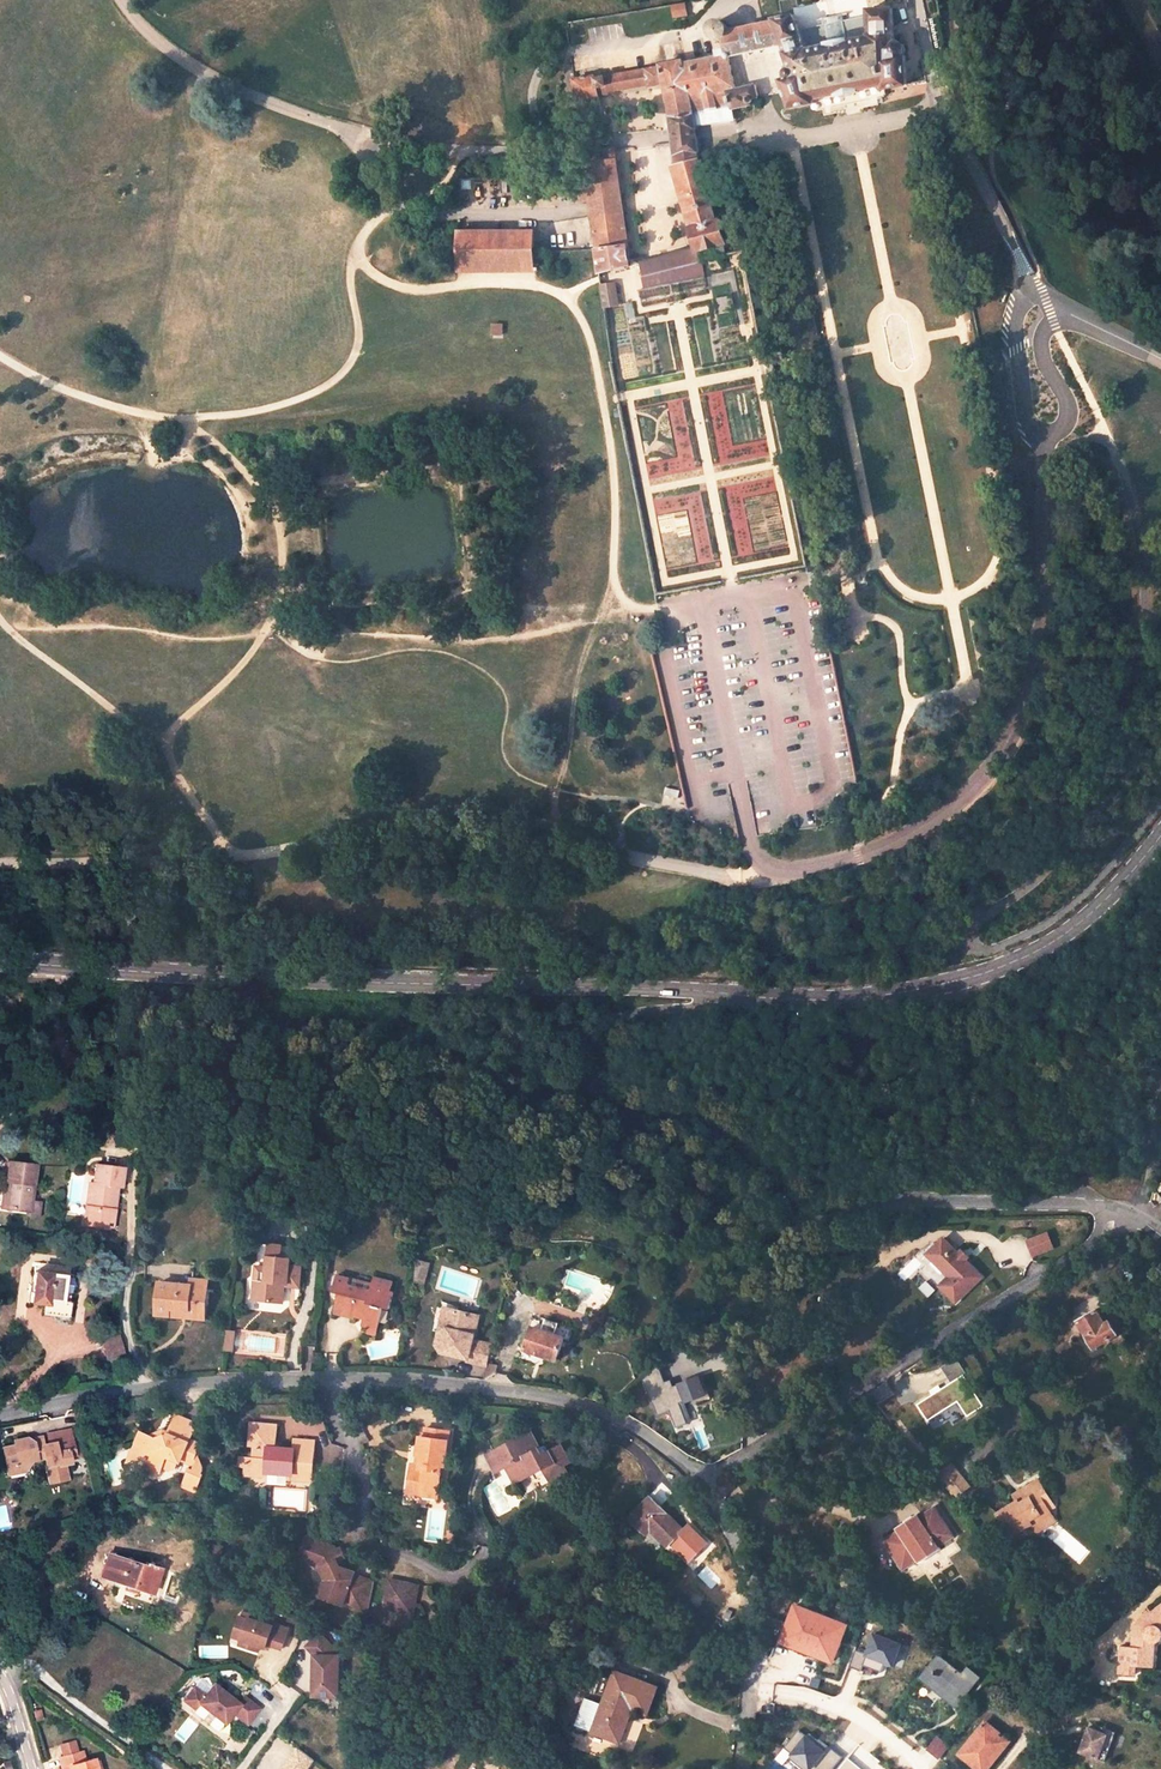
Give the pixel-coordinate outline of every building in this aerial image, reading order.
[(726,49),(728,57),(782,46),(792,70),(789,72),(788,76),(788,79),(782,82),(793,108),(813,102),(814,99),(839,94),(842,99),(903,83),(899,56),(895,56),(898,51),(898,47),(895,45),(892,46),(892,10),(866,13),(866,17),(845,21),(842,13),(822,17),(823,25),(798,31),(793,16),(774,20),(775,23),(728,32),(727,25),(724,22),(715,23),(712,30),(715,37),(720,38),(724,37),(726,49)] [(701,253),(724,246),(698,156),(696,138),(694,115),(730,105),(732,108),(755,103),(754,100),(759,99),(755,88),(736,91),(728,57),(721,59),(685,67),(684,62),(664,66),(672,114),(674,136),(676,166),(699,245),(701,253)] [(649,80),(651,86),(667,84),(664,66),(640,71),(641,81),(649,80)] [(641,81),(640,71),(621,74),(623,84),(599,89),(600,96),(617,93),(617,90),(651,85),(649,80),(641,81)] [(594,76),(577,80),(581,114),(603,112),(599,89),(623,84),(621,74),(594,79),(594,76)] [(592,200),(620,197),(614,151),(587,153),(589,178),(592,200)] [(589,178),(572,180),(575,203),(592,200),(589,178)] [(622,212),(620,197),(592,200),(594,214),(622,212)] [(629,265),(622,212),(594,214),(601,273),(629,265)] [(532,248),(532,231),(458,232),(458,247),(532,248)] [(637,262),(641,276),(703,259),(701,253),(699,245),(637,262)] [(532,266),(532,248),(458,247),(459,267),(532,266)] [(707,293),(705,279),(640,292),(643,307),(707,293)] [(617,303),(615,285),(603,288),(605,306),(617,303)] [(626,333),(646,328),(643,317),(636,318),(632,302),(619,305),(626,333)] [(680,791),(665,787),(663,794),(678,799),(680,791)] [(36,1165),(9,1161),(6,1183),(10,1183),(9,1191),(7,1209),(29,1211),(36,1165)] [(123,1169),(95,1165),(93,1183),(90,1207),(85,1207),(82,1225),(104,1227),(105,1209),(111,1210),(114,1186),(121,1187),(123,1169)] [(1,1208),(7,1209),(9,1191),(4,1190),(1,1208)] [(1029,1257),(1053,1251),(1048,1233),(1024,1239),(1029,1257)] [(982,1278),(945,1239),(929,1254),(966,1293),(982,1278)] [(259,1268),(257,1282),(255,1300),(276,1303),(276,1295),(287,1296),(288,1286),(292,1287),(293,1280),(303,1281),(305,1268),(293,1267),(293,1259),(284,1258),(286,1246),(271,1245),(269,1269),(259,1268)] [(71,1267),(36,1263),(31,1303),(46,1305),(45,1314),(69,1316),(74,1275),(70,1274),(71,1267)] [(418,1264),(416,1281),(425,1282),(429,1265),(418,1264)] [(358,1312),(366,1314),(364,1326),(369,1327),(367,1333),(378,1336),(381,1324),(377,1319),(380,1310),(388,1307),(395,1280),(375,1275),(374,1282),(372,1288),(351,1283),(352,1277),(339,1274),(337,1285),(335,1292),(340,1293),(335,1314),(356,1319),(358,1312)] [(351,1283),(372,1288),(374,1282),(352,1277),(351,1283)] [(192,1285),(160,1282),(156,1314),(169,1315),(170,1308),(189,1309),(188,1317),(205,1319),(206,1303),(200,1303),(201,1288),(208,1289),(209,1281),(192,1280),(192,1285)] [(292,1287),(303,1288),(303,1281),(293,1280),(292,1287)] [(276,1303),(286,1304),(287,1296),(276,1295),(276,1303)] [(189,1309),(170,1308),(169,1315),(188,1317),(189,1309)] [(443,1308),(439,1326),(437,1336),(439,1337),(447,1331),(450,1318),(459,1312),(443,1308)] [(1078,1322),(1094,1348),(1118,1334),(1110,1321),(1105,1323),(1098,1310),(1078,1322)] [(450,1318),(447,1331),(439,1337),(436,1348),(439,1353),(468,1359),(467,1362),(487,1366),(491,1345),(477,1342),(475,1338),(477,1329),(473,1328),(477,1316),(459,1312),(450,1318)] [(538,1316),(527,1349),(558,1360),(566,1340),(570,1341),(574,1329),(538,1316)] [(236,1331),(227,1330),(225,1349),(234,1350),(236,1331)] [(101,1342),(105,1358),(124,1353),(120,1337),(101,1342)] [(949,1382),(964,1372),(955,1358),(940,1367),(949,1382)] [(1021,1379),(1035,1371),(1029,1363),(1016,1371),(1021,1379)] [(963,1375),(916,1405),(927,1421),(957,1402),(967,1416),(982,1406),(963,1375)] [(700,1377),(679,1385),(684,1400),(705,1393),(700,1377)] [(164,1434),(157,1437),(142,1431),(137,1443),(146,1447),(149,1453),(147,1457),(150,1459),(149,1464),(151,1469),(158,1472),(163,1470),(166,1464),(173,1468),(177,1465),(180,1458),(184,1456),(194,1461),(196,1456),(202,1441),(191,1437),(197,1422),(176,1413),(167,1435),(164,1434)] [(292,1449),(274,1448),(276,1425),(250,1423),(248,1449),(252,1449),(251,1457),(245,1457),(245,1465),(244,1476),(265,1477),(269,1473),(288,1475),(292,1475),(293,1471),(312,1472),(314,1441),(293,1439),(292,1449)] [(422,1457),(421,1467),(413,1467),(411,1483),(416,1483),(414,1497),(439,1500),(443,1468),(448,1468),(452,1433),(427,1430),(426,1440),(421,1439),(419,1457),(422,1457)] [(69,1459),(68,1453),(74,1452),(70,1431),(52,1435),(53,1442),(40,1444),(42,1455),(47,1480),(66,1476),(63,1461),(69,1459)] [(517,1482),(545,1467),(550,1477),(568,1468),(566,1464),(571,1461),(562,1444),(550,1451),(546,1445),(540,1448),(531,1432),(488,1456),(497,1472),(508,1466),(517,1482)] [(946,1434),(931,1443),(936,1451),(951,1442),(946,1434)] [(22,1469),(30,1458),(35,1457),(33,1445),(32,1442),(25,1437),(13,1439),(14,1443),(2,1446),(6,1466),(15,1464),(22,1469)] [(951,1442),(936,1451),(947,1468),(962,1459),(951,1442)] [(137,1443),(130,1461),(151,1469),(149,1464),(150,1459),(147,1457),(149,1453),(146,1447),(137,1443)] [(42,1455),(40,1444),(33,1445),(35,1457),(42,1455)] [(202,1458),(200,1457),(198,1462),(196,1467),(192,1466),(186,1483),(199,1488),(205,1471),(204,1471),(206,1464),(206,1462),(205,1460),(204,1459),(202,1458)] [(7,1472),(22,1469),(15,1464),(6,1466),(7,1472)] [(956,1497),(969,1486),(954,1467),(941,1478),(956,1497)] [(555,1485),(572,1475),(568,1468),(550,1477),(555,1485)] [(288,1479),(311,1480),(312,1472),(293,1471),(292,1475),(288,1475),(288,1479)] [(1050,1512),(1044,1504),(1051,1500),(1039,1480),(1020,1492),(1025,1501),(1019,1505),(1017,1502),(997,1515),(1011,1537),(1032,1524),(1033,1527),(1052,1516),(1050,1512)] [(1025,1501),(1020,1492),(1013,1496),(1017,1502),(1019,1505),(1025,1501)] [(684,1531),(652,1498),(631,1519),(641,1528),(645,1523),(669,1547),(684,1531)] [(1051,1500),(1044,1504),(1050,1512),(1056,1508),(1051,1500)] [(951,1535),(930,1506),(915,1516),(913,1514),(893,1529),(895,1531),(880,1542),(901,1571),(916,1560),(918,1563),(938,1548),(936,1546),(951,1535)] [(1052,1516),(1033,1527),(1037,1533),(1056,1522),(1052,1516)] [(456,1544),(457,1534),(449,1533),(448,1543),(456,1544)] [(334,1545),(304,1536),(299,1554),(307,1556),(310,1563),(319,1566),(326,1578),(322,1590),(324,1591),(321,1599),(343,1606),(344,1603),(368,1611),(374,1578),(354,1572),(355,1569),(345,1566),(341,1558),(336,1548),(334,1545)] [(340,1546),(336,1548),(341,1558),(345,1556),(340,1546)] [(108,1554),(101,1577),(152,1593),(160,1568),(146,1563),(145,1566),(108,1554)] [(412,1583),(388,1579),(385,1602),(408,1606),(412,1583)] [(418,1584),(412,1583),(408,1606),(414,1607),(418,1584)] [(322,1590),(317,1589),(314,1597),(321,1599),(324,1591),(322,1590)] [(778,1642),(833,1664),(849,1624),(793,1602),(778,1642)] [(1134,1627),(1131,1647),(1120,1646),(1118,1673),(1135,1675),(1137,1666),(1153,1668),(1155,1643),(1158,1643),(1160,1640),(1160,1630),(1160,1605),(1134,1627)] [(239,1617),(236,1628),(240,1630),(243,1635),(242,1640),(240,1645),(252,1649),(254,1643),(261,1646),(270,1648),(271,1645),(282,1649),(289,1629),(274,1624),(273,1626),(249,1618),(248,1620),(239,1617)] [(236,1628),(233,1637),(242,1640),(243,1635),(240,1630),(236,1628)] [(316,1654),(314,1695),(339,1696),(341,1655),(338,1655),(338,1650),(322,1632),(308,1645),(316,1654)] [(885,1661),(893,1664),(901,1643),(874,1633),(866,1654),(885,1661)] [(862,1664),(866,1654),(855,1650),(849,1666),(860,1670),(862,1664)] [(885,1661),(866,1654),(862,1664),(881,1671),(885,1661)] [(938,1654),(919,1678),(956,1708),(981,1677),(967,1667),(962,1673),(938,1654)] [(626,1719),(630,1709),(648,1716),(658,1689),(616,1672),(603,1706),(586,1699),(576,1727),(593,1733),(621,1743),(630,1720),(626,1719)] [(193,1685),(201,1691),(207,1684),(199,1678),(193,1685)] [(191,1684),(181,1697),(192,1705),(196,1700),(222,1719),(230,1708),(245,1719),(257,1704),(241,1692),(236,1699),(210,1680),(201,1692),(191,1684)] [(959,1754),(977,1768),(983,1768),(997,1751),(1000,1754),(1010,1742),(985,1721),(959,1754)] [(1104,1761),(1113,1737),(1089,1728),(1080,1753),(1104,1761)] [(811,1768),(831,1768),(841,1757),(828,1746),(827,1749),(808,1733),(806,1736),(798,1729),(783,1747),(791,1754),(788,1758),(802,1768),(809,1768),(810,1768),(811,1768)] [(935,1736),(925,1749),(938,1759),(948,1745),(935,1736)] [(313,1758),(297,1747),(282,1768),(305,1768),(313,1758)] [(865,1761),(869,1753),(859,1748),(855,1756),(865,1761)] [(71,1768),(98,1768),(95,1756),(85,1759),(82,1749),(59,1755),(62,1768),(69,1768),(71,1768)] [(1000,1754),(997,1751),(983,1768),(988,1768),(1000,1754)] [(848,1759),(839,1768),(860,1768),(848,1759)]
